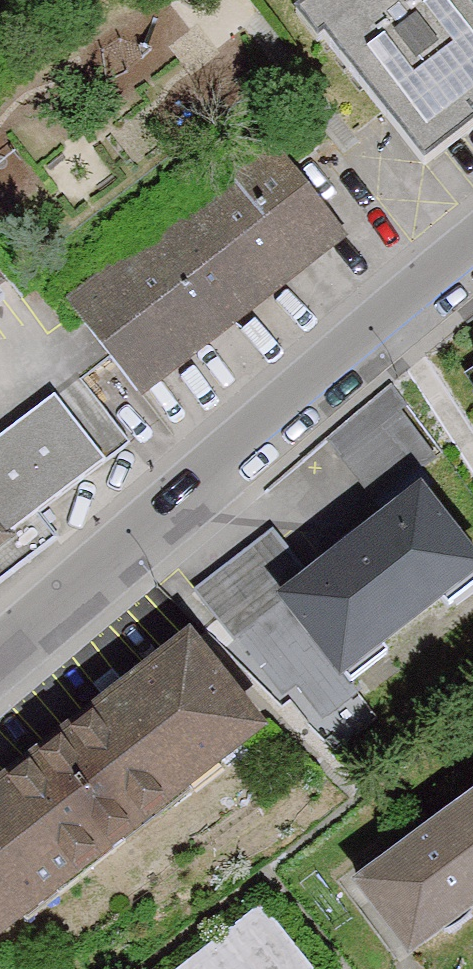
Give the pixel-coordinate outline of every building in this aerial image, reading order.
[(422,167),(472,127),(472,25),(454,0),(290,0),(422,167)] [(63,287),(139,388),(373,213),(323,147),(296,167),(269,132),(63,287)] [(472,363),(472,342),(463,348),(472,363)] [(44,549),(29,530),(126,459),(69,381),(0,432),(0,581),(44,549)] [(327,673),(350,655),(363,673),(385,656),(376,644),(472,571),(472,562),(407,475),(434,455),(401,412),(345,455),(371,488),(290,549),(272,526),(191,587),(230,638),(275,604),(327,673)] [(0,746),(0,916),(253,722),(171,615),(0,746)] [(403,942),(472,890),(472,770),(345,866),(403,942)] [(259,906),(176,968),(306,968),(259,906)]
